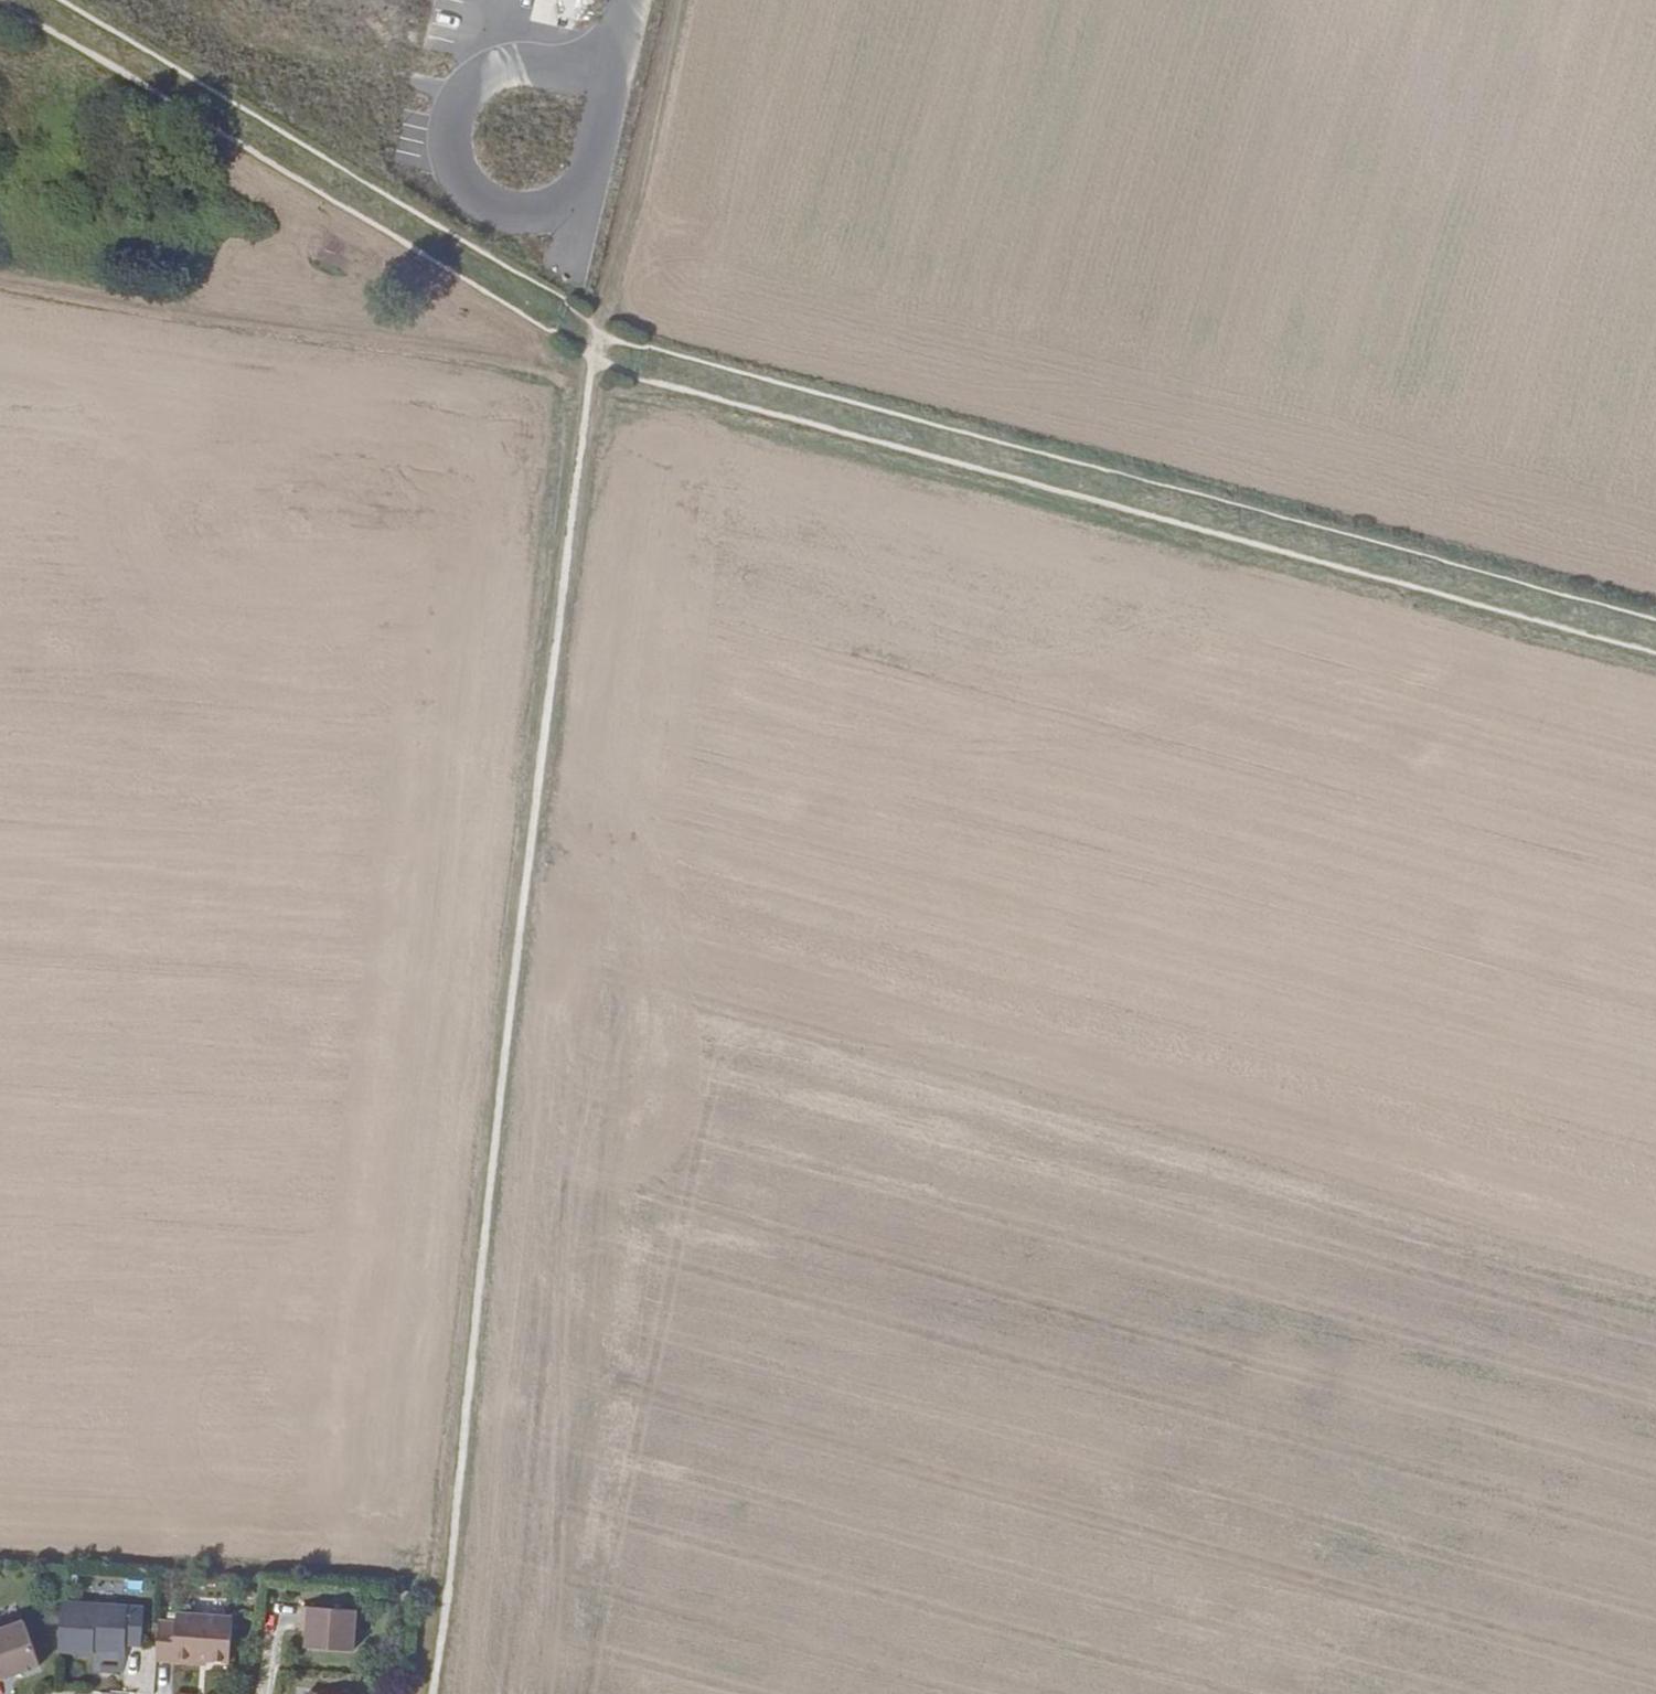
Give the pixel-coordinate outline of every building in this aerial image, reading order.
[(62,1601),(59,1652),(93,1654),(94,1649),(125,1651),(126,1644),(141,1646),(144,1607),(62,1601)] [(357,1610),(303,1606),(302,1626),(309,1627),(307,1647),(354,1650),(357,1610)] [(157,1660),(194,1663),(194,1659),(208,1660),(230,1661),(233,1617),(177,1613),(176,1622),(159,1621),(157,1660)] [(1,1678),(41,1664),(25,1620),(0,1628),(0,1674),(1,1678)]
